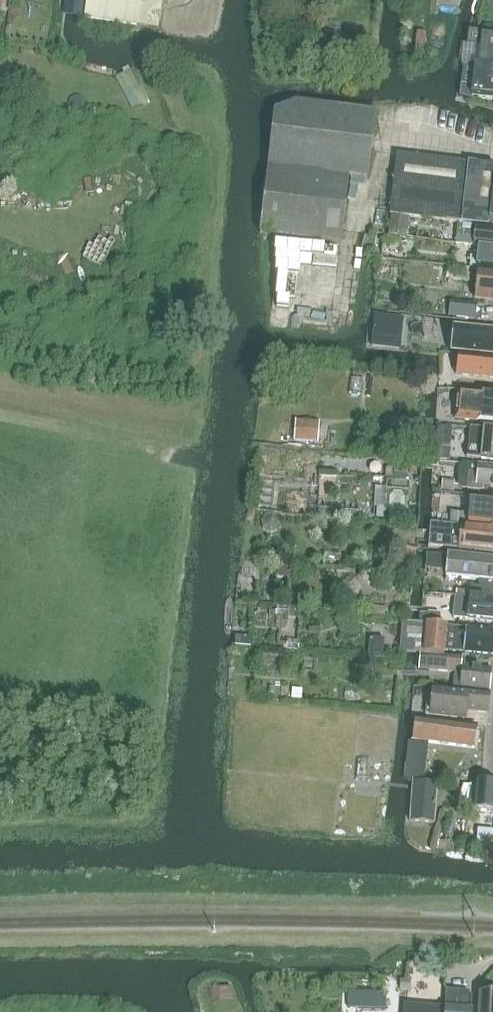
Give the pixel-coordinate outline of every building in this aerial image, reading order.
[(84,17),(136,25),(137,20),(159,24),(162,0),(86,0),(84,17)] [(417,32),(415,56),(424,57),(427,33),(417,32)] [(479,66),(492,67),(492,37),(482,36),(479,66)] [(460,96),(472,99),(472,96),(492,98),(492,67),(479,66),(475,65),(473,86),(461,85),(460,96)] [(260,233),(341,243),(349,175),(368,178),(375,112),(296,102),(275,112),(260,233)] [(390,215),(458,223),(476,225),(489,227),(489,225),(492,225),(492,169),(397,157),(390,215)] [(408,218),(392,216),(390,235),(403,237),(405,223),(407,223),(408,218)] [(455,243),(473,245),(480,246),(480,247),(492,248),(492,229),(475,227),(476,225),(458,223),(455,243)] [(399,238),(385,236),(384,248),(398,250),(399,238)] [(469,267),(478,269),(478,266),(492,268),(492,248),(480,247),(478,257),(470,256),(469,262),(470,262),(469,267)] [(475,299),(492,301),(492,271),(480,269),(475,299)] [(373,336),(402,340),(404,318),(375,315),(373,336)] [(453,327),(451,351),(492,356),(492,331),(453,327)] [(492,379),(492,358),(458,354),(456,375),(492,379)] [(350,378),(349,393),(360,394),(361,379),(350,378)] [(466,420),(478,421),(492,423),(492,395),(481,394),(480,408),(467,406),(466,420)] [(319,421),(295,420),(293,440),(318,442),(319,421)] [(466,457),(480,459),(492,460),(492,430),(483,429),(470,427),(466,457)] [(448,449),(436,448),(435,460),(447,460),(448,449)] [(462,464),(459,467),(457,484),(461,489),(480,490),(481,486),(492,487),(492,467),(462,464)] [(441,490),(453,492),(455,482),(442,480),(441,490)] [(386,504),(385,487),(371,488),(372,505),(386,504)] [(451,513),(450,524),(492,528),(492,501),(471,499),(469,515),(451,513)] [(431,523),(428,546),(459,549),(458,556),(474,557),(475,551),(492,553),(492,530),(431,523)] [(415,554),(398,552),(396,573),(413,575),(415,554)] [(448,556),(446,577),(479,580),(478,586),(470,585),(469,596),(469,597),(492,600),(492,561),(448,556)] [(454,618),(492,622),(492,600),(469,597),(469,596),(456,595),(453,618),(454,618)] [(289,607),(276,606),(276,617),(289,617),(289,607)] [(439,624),(440,614),(427,613),(426,624),(439,624)] [(445,656),(445,650),(492,654),(492,631),(447,627),(448,625),(426,624),(423,654),(445,656)] [(383,639),(369,638),(368,658),(382,659),(383,639)] [(299,642),(286,641),(285,651),(299,651),(299,642)] [(463,658),(420,655),(419,670),(455,673),(454,688),(490,691),(492,670),(462,667),(463,658)] [(315,700),(316,689),(296,688),(295,699),(315,700)] [(427,703),(426,715),(456,718),(466,719),(467,711),(488,714),(490,693),(459,690),(433,688),(431,703),(427,703)] [(358,692),(344,691),(343,701),(357,702),(358,692)] [(412,741),(474,748),(477,726),(415,718),(412,741)] [(368,779),(370,761),(358,760),(356,778),(368,779)] [(411,822),(430,823),(435,823),(437,783),(413,781),(411,822)] [(474,783),(474,785),(465,784),(464,795),(460,795),(459,807),(472,808),(472,810),(492,812),(492,785),(474,783)] [(406,1007),(405,1011),(473,1011),(473,1010),(457,1010),(458,992),(446,991),(445,1009),(406,1007)] [(348,1008),(385,1009),(385,995),(349,994),(348,1008)] [(480,994),(479,1011),(492,1011),(492,994),(480,994)]
